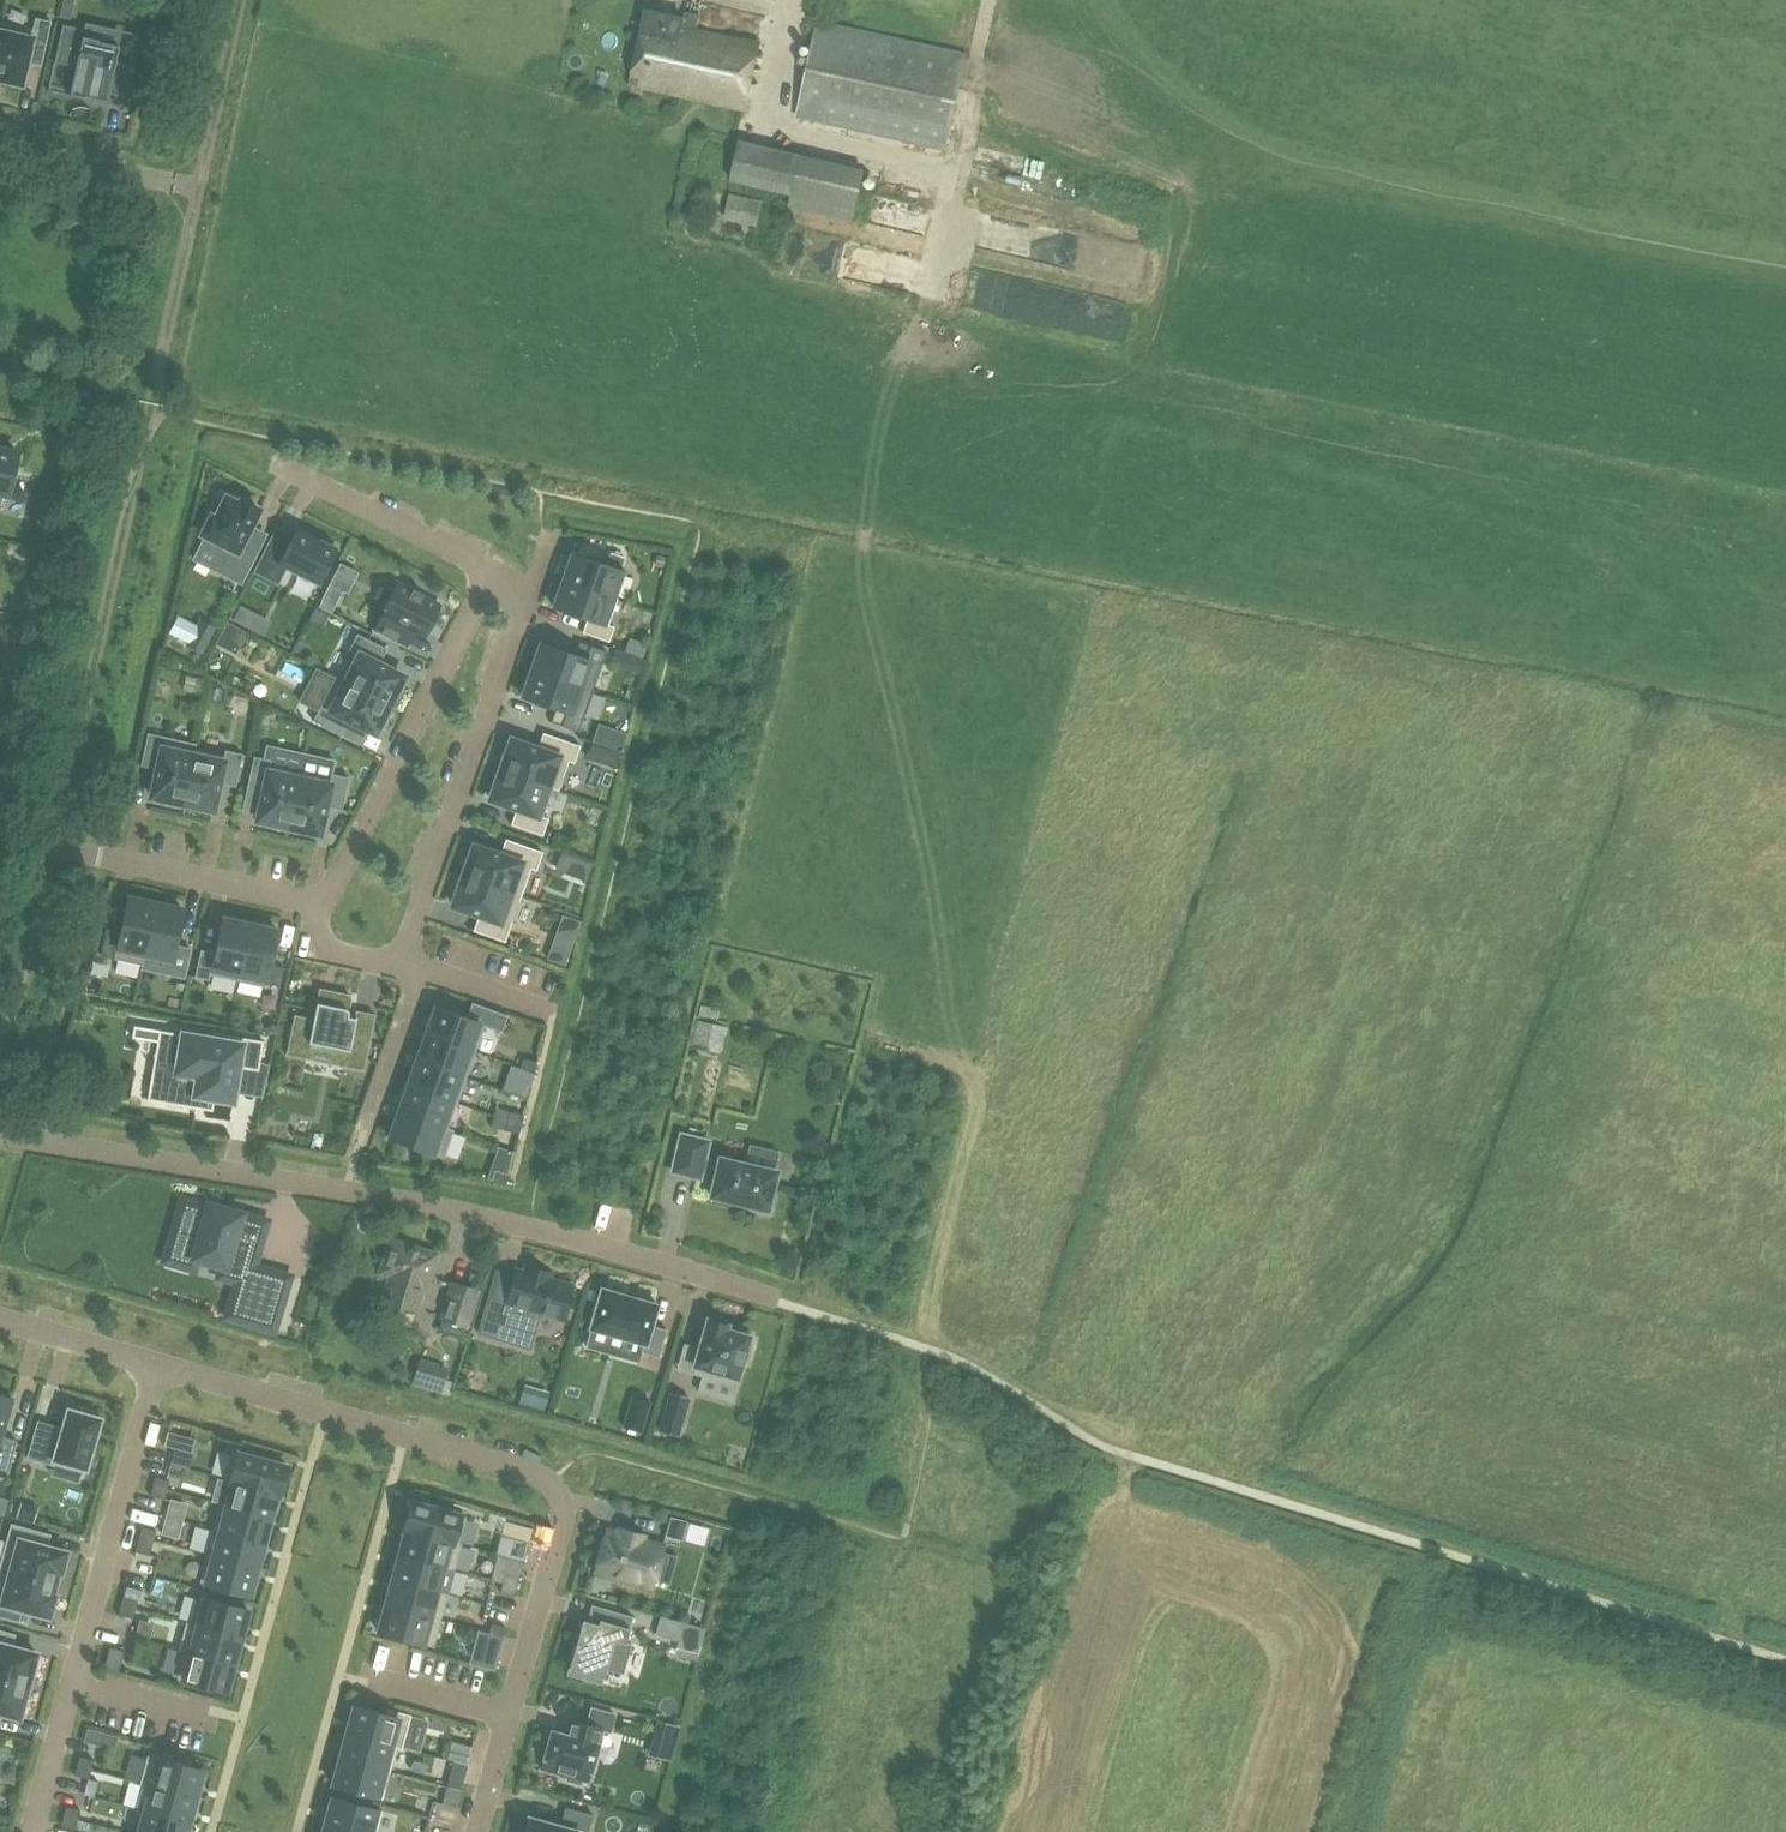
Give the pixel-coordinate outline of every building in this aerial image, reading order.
[(766,13),(769,0),(712,0),(766,13)] [(630,85),(744,108),(757,44),(695,31),(699,15),(686,12),(685,18),(645,10),(630,85)] [(35,17),(32,29),(1,22),(0,27),(0,76),(1,76),(0,80),(21,85),(27,62),(41,65),(50,21),(35,17)] [(795,117),(945,150),(967,51),(817,20),(795,117)] [(75,67),(68,95),(85,99),(85,96),(106,101),(108,93),(122,96),(129,64),(115,61),(118,46),(97,41),(97,39),(83,36),(85,29),(62,24),(54,62),(75,67)] [(730,180),(792,194),(802,154),(740,140),(730,180)] [(865,168),(802,154),(792,194),(790,205),(853,220),(865,168)] [(723,218),(756,225),(762,201),(730,193),(723,218)] [(8,493),(18,450),(0,446),(0,491),(8,493)] [(204,536),(200,545),(225,558),(218,572),(241,583),(259,547),(244,539),(259,510),(239,500),(238,502),(225,496),(214,517),(210,514),(200,534),(204,536)] [(268,542),(253,572),(276,583),(284,567),(318,584),(336,549),(296,528),(285,550),(268,542)] [(568,560),(563,575),(565,576),(564,581),(616,599),(611,597),(620,571),(617,570),(622,556),(610,552),(606,566),(573,554),(571,561),(568,560)] [(332,579),(321,600),(334,606),(345,585),(332,579)] [(559,585),(554,600),(556,601),(554,607),(586,618),(582,631),(608,640),(613,625),(607,623),(616,599),(564,581),(562,586),(559,585)] [(380,616),(374,629),(399,642),(405,628),(423,637),(440,605),(422,596),(423,594),(412,588),(411,590),(396,583),(380,616)] [(240,607),(233,620),(244,625),(250,612),(240,607)] [(203,620),(189,648),(201,654),(215,626),(203,620)] [(335,676),(334,677),(392,706),(402,688),(398,686),(403,677),(390,670),(391,669),(379,663),(386,649),(357,633),(348,649),(354,652),(340,678),(335,676)] [(536,649),(530,664),(533,665),(531,670),(585,689),(595,662),(585,659),(590,645),(578,641),(574,655),(541,643),(539,650),(536,649)] [(630,654),(626,668),(639,673),(644,659),(630,654)] [(527,674),(522,689),(524,690),(522,697),(555,708),(550,722),(561,726),(566,712),(576,716),(585,689),(531,670),(530,675),(527,674)] [(334,677),(312,720),(342,735),(350,721),(361,727),(362,726),(375,732),(380,723),(383,725),(392,706),(334,677)] [(147,733),(140,766),(156,769),(153,782),(154,782),(151,796),(162,799),(161,802),(181,807),(195,743),(147,733)] [(504,748),(497,768),(558,790),(568,761),(574,763),(580,746),(543,733),(537,748),(525,743),(525,745),(511,740),(508,750),(504,748)] [(195,743),(181,807),(201,811),(202,807),(212,810),(216,796),(217,796),(220,783),(236,787),(243,754),(225,750),(224,755),(195,749),(196,743),(195,743)] [(253,756),(246,789),(262,792),(259,805),(260,806),(257,820),(268,822),(267,826),(287,830),(300,772),(270,766),(271,760),(253,756)] [(497,768),(490,787),(494,789),(490,799),(504,803),(503,805),(516,809),(510,824),(542,835),(548,818),(537,815),(547,787),(558,790),(497,768)] [(300,772),(287,830),(307,835),(308,831),(319,833),(322,819),(323,819),(326,806),(342,810),(349,777),(331,773),(330,779),(300,772)] [(466,855),(459,874),(520,896),(530,868),(536,870),(542,852),(505,838),(500,854),(488,849),(487,851),(474,846),(470,856),(466,855)] [(459,874),(453,893),(456,895),(453,905),(466,909),(466,911),(478,915),(473,930),(504,941),(520,896),(459,874)] [(106,928),(100,954),(114,957),(114,959),(141,965),(155,903),(150,902),(150,899),(134,896),(134,898),(127,897),(120,931),(106,928)] [(155,903),(141,965),(143,965),(145,954),(171,960),(168,974),(184,977),(190,949),(175,945),(183,909),(176,908),(177,905),(161,902),(160,904),(155,903)] [(200,949),(195,977),(209,980),(210,974),(237,980),(250,924),(244,923),(245,920),(229,917),(228,919),(222,918),(215,952),(200,949)] [(250,924),(237,980),(265,986),(266,983),(280,986),(284,967),(270,964),(277,930),(271,929),(272,926),(256,922),(255,925),(250,924)] [(447,948),(454,931),(438,925),(431,942),(447,948)] [(572,947),(553,941),(547,958),(565,965),(572,947)] [(294,1014),(286,1054),(288,1055),(288,1052),(307,1056),(309,1047),(346,1054),(343,1066),(364,1071),(369,1042),(369,1041),(369,1040),(369,1039),(368,1039),(368,1038),(367,1037),(366,1037),(365,1037),(352,1034),(356,1015),(354,1015),(354,1018),(347,1016),(351,999),(351,998),(351,997),(351,996),(350,995),(349,994),(348,994),(347,993),(319,988),(312,1022),(295,1018),(296,1015),(294,1014)] [(435,1007),(426,1034),(474,1051),(483,1025),(501,1032),(507,1015),(472,1002),(466,1018),(435,1007)] [(698,1021),(692,1045),(720,1051),(726,1027),(698,1021)] [(148,1094),(147,1099),(195,1108),(197,1095),(214,1098),(232,1101),(238,1066),(258,1070),(263,1040),(205,1031),(204,1037),(159,1030),(158,1035),(162,1036),(159,1054),(179,1057),(175,1076),(163,1074),(159,1096),(148,1094)] [(426,1034),(417,1060),(465,1077),(474,1051),(426,1034)] [(522,1058),(520,1067),(534,1071),(536,1061),(522,1058)] [(417,1060),(408,1086),(456,1103),(465,1077),(417,1060)] [(408,1086),(398,1111),(453,1130),(453,1129),(447,1127),(456,1103),(408,1086)] [(398,1111),(389,1138),(443,1157),(453,1130),(398,1111)] [(509,1111),(507,1121),(521,1124),(523,1115),(509,1111)] [(507,1121),(505,1130),(519,1133),(521,1124),(507,1121)] [(681,1134),(672,1171),(700,1178),(701,1172),(715,1176),(710,1195),(731,1200),(731,1202),(733,1203),(734,1200),(743,1203),(743,1205),(745,1205),(746,1204),(750,1205),(749,1209),(770,1214),(775,1193),(770,1192),(775,1171),(719,1158),(719,1161),(705,1157),(708,1140),(681,1134)] [(495,1170),(492,1179),(505,1184),(508,1175),(495,1170)] [(182,1198),(163,1262),(165,1262),(168,1251),(192,1258),(192,1259),(194,1259),(194,1258),(224,1267),(220,1279),(222,1279),(222,1278),(235,1282),(225,1318),(227,1318),(227,1317),(271,1330),(271,1331),(273,1332),(290,1275),(288,1274),(288,1275),(254,1265),(267,1219),(266,1219),(265,1220),(242,1213),(242,1212),(240,1211),(240,1212),(226,1208),(226,1207),(224,1207),(224,1208),(210,1204),(210,1203),(208,1202),(207,1206),(183,1199),(184,1198),(182,1198)] [(389,1239),(379,1272),(389,1275),(381,1299),(415,1309),(422,1285),(426,1287),(436,1253),(389,1239)] [(485,1306),(477,1333),(479,1333),(480,1330),(493,1334),(492,1337),(494,1338),(498,1323),(534,1333),(540,1312),(562,1318),(571,1285),(548,1278),(550,1273),(526,1266),(524,1271),(516,1269),(510,1291),(506,1290),(500,1311),(485,1306)] [(450,1280),(438,1318),(470,1328),(480,1290),(450,1280)] [(589,1288),(586,1297),(594,1300),(597,1290),(589,1288)] [(590,1325),(589,1327),(591,1328),(643,1343),(641,1352),(658,1357),(666,1329),(650,1325),(656,1306),(657,1304),(655,1303),(654,1304),(637,1299),(637,1298),(621,1294),(620,1294),(603,1289),(603,1288),(601,1288),(600,1290),(590,1325)] [(707,1319),(691,1372),(735,1385),(742,1360),(747,1361),(753,1341),(748,1339),(749,1336),(726,1329),(727,1325),(707,1319)] [(422,1356),(413,1381),(443,1392),(452,1367),(422,1356)] [(8,1471),(16,1440),(1,1436),(12,1398),(0,1394),(0,1469),(8,1471)] [(631,1397),(623,1425),(642,1431),(650,1402),(631,1397)] [(667,1401),(659,1430),(678,1435),(681,1423),(676,1422),(681,1406),(667,1401)] [(35,1425),(26,1457),(53,1465),(55,1460),(85,1469),(100,1418),(93,1416),(94,1412),(76,1406),(74,1411),(67,1409),(61,1432),(35,1425)] [(167,1431),(164,1445),(191,1452),(195,1439),(167,1431)] [(231,1451),(224,1478),(279,1493),(281,1488),(284,1489),(288,1473),(285,1472),(287,1466),(231,1451)] [(155,1477),(153,1486),(166,1490),(169,1480),(155,1477)] [(220,1503),(220,1504),(270,1517),(276,1494),(279,1494),(279,1493),(224,1478),(224,1480),(232,1482),(226,1505),(220,1503)] [(153,1486),(150,1495),(164,1499),(166,1490),(153,1486)] [(406,1507),(402,1522),(404,1523),(403,1528),(461,1544),(461,1543),(459,1542),(466,1516),(410,1501),(409,1507),(406,1507)] [(220,1504),(213,1529),(263,1543),(270,1517),(220,1504)] [(674,1520),(669,1539),(686,1543),(691,1524),(674,1520)] [(504,1521),(501,1534),(528,1542),(532,1528),(504,1521)] [(0,1562),(0,1568),(55,1583),(58,1572),(59,1573),(65,1551),(47,1546),(50,1534),(10,1523),(0,1562)] [(142,1527),(139,1536),(153,1540),(155,1531),(142,1527)] [(405,1530),(399,1554),(454,1569),(461,1544),(403,1528),(403,1530),(405,1530)] [(207,1553),(207,1554),(256,1568),(263,1543),(213,1529),(213,1530),(218,1532),(212,1555),(207,1553)] [(606,1531),(595,1570),(651,1585),(662,1546),(641,1540),(642,1535),(620,1529),(618,1534),(606,1531)] [(139,1536),(137,1545),(150,1549),(153,1540),(139,1536)] [(207,1554),(199,1582),(249,1595),(256,1568),(207,1554)] [(399,1554),(392,1579),(447,1594),(454,1569),(399,1554)] [(26,1624),(30,1611),(48,1616),(53,1595),(52,1594),(55,1583),(0,1568),(0,1617),(26,1624)] [(505,1573),(502,1582),(516,1586),(519,1577),(505,1573)] [(392,1580),(385,1604),(441,1619),(447,1595),(392,1580)] [(502,1582),(500,1592),(514,1595),(516,1586),(502,1582)] [(123,1596),(121,1605),(134,1608),(137,1599),(123,1596)] [(186,1621),(186,1622),(241,1637),(248,1610),(198,1596),(191,1623),(186,1621)] [(385,1604),(378,1632),(433,1647),(441,1619),(385,1604)] [(121,1605),(118,1614),(132,1618),(134,1608),(121,1605)] [(571,1657),(566,1674),(601,1684),(606,1667),(623,1672),(631,1643),(625,1641),(632,1616),(602,1607),(597,1625),(582,1620),(571,1657)] [(660,1616),(656,1633),(672,1638),(677,1621),(660,1616)] [(186,1622),(178,1648),(234,1663),(241,1637),(186,1622)] [(491,1623),(489,1632),(503,1636),(505,1627),(491,1623)] [(29,1686),(32,1674),(30,1674),(36,1653),(12,1646),(15,1634),(0,1630),(0,1678),(29,1686)] [(480,1630),(475,1645),(498,1652),(503,1636),(480,1630)] [(109,1647),(104,1668),(118,1672),(123,1651),(109,1647)] [(184,1651),(177,1678),(226,1691),(234,1663),(178,1648),(178,1650),(184,1651)] [(2,1713),(19,1718),(24,1697),(26,1697),(29,1686),(0,1678),(0,1721),(2,1713)] [(354,1705),(347,1733),(402,1747),(411,1714),(387,1708),(386,1714),(354,1705)] [(551,1732),(541,1767),(567,1775),(566,1780),(580,1784),(581,1778),(587,1780),(601,1729),(610,1731),(614,1714),(591,1708),(587,1724),(569,1719),(565,1735),(562,1735),(561,1738),(552,1735),(553,1732),(551,1732)] [(660,1722),(656,1736),(674,1741),(677,1727),(660,1722)] [(87,1728),(84,1742),(105,1748),(109,1733),(87,1728)] [(347,1733),(340,1758),(389,1771),(396,1747),(401,1748),(402,1747),(347,1733)] [(449,1740),(444,1758),(467,1764),(472,1746),(449,1740)] [(147,1755),(139,1782),(195,1797),(202,1769),(147,1755)] [(79,1756),(77,1765),(91,1769),(93,1760),(79,1756)] [(340,1758),(332,1785),(382,1798),(389,1771),(340,1758)] [(449,1777),(463,1781),(467,1764),(454,1761),(449,1777)] [(77,1765),(74,1775),(88,1778),(91,1769),(77,1765)] [(449,1777),(447,1787),(460,1790),(463,1781),(449,1777)] [(145,1785),(138,1809),(188,1822),(195,1797),(139,1782),(139,1783),(145,1785)] [(447,1787),(442,1803),(455,1807),(460,1790),(447,1787)] [(325,1824),(354,1831),(376,1831),(382,1810),(332,1797),(325,1824)] [(66,1806),(64,1816),(77,1819),(80,1810),(66,1806)] [(518,1831),(578,1831),(583,1831),(588,1831),(593,1814),(565,1807),(560,1825),(522,1815),(518,1831)] [(138,1831),(186,1831),(188,1822),(138,1809),(138,1810),(144,1811),(138,1831)] [(64,1816),(61,1825),(75,1829),(77,1819),(64,1816)]
